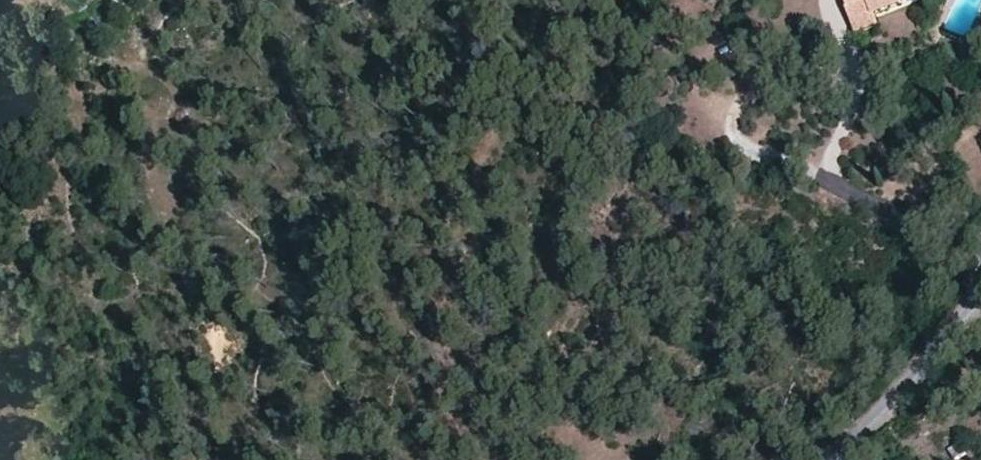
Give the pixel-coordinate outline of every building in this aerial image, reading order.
[(899,6),(897,0),(840,0),(844,11),(862,4),(867,16),(869,15),(899,6)] [(869,15),(867,16),(862,4),(844,11),(842,12),(851,36),(873,27),(869,15)]
